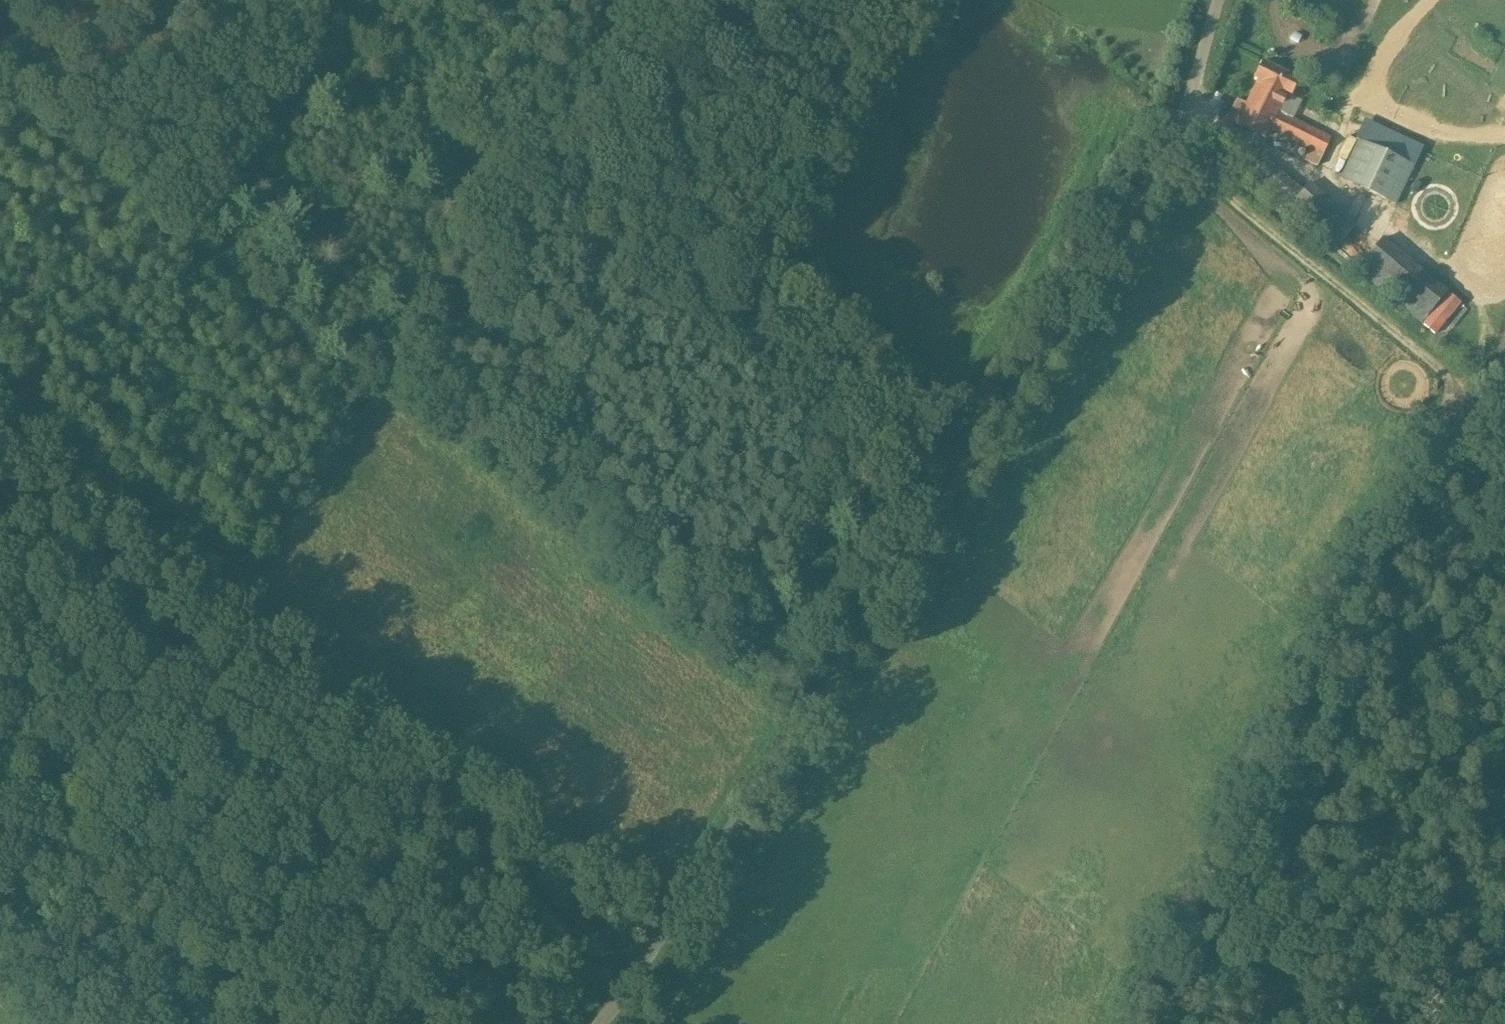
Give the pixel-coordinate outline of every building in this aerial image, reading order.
[(1236,100),(1228,119),(1265,139),(1270,131),(1306,148),(1301,159),(1317,166),(1332,137),(1294,119),(1282,113),(1291,96),(1299,79),(1263,61),(1255,78),(1257,79),(1245,103),(1236,100)] [(1397,204),(1413,166),(1357,142),(1340,178),(1384,199),(1397,204)] [(1310,182),(1302,189),(1252,149),(1237,171),(1285,213),(1290,208),(1335,249),(1356,222),(1310,182)] [(1446,294),(1383,237),(1355,270),(1420,325),(1446,294)] [(1449,293),(1423,325),(1435,335),(1461,303),(1449,293)]
